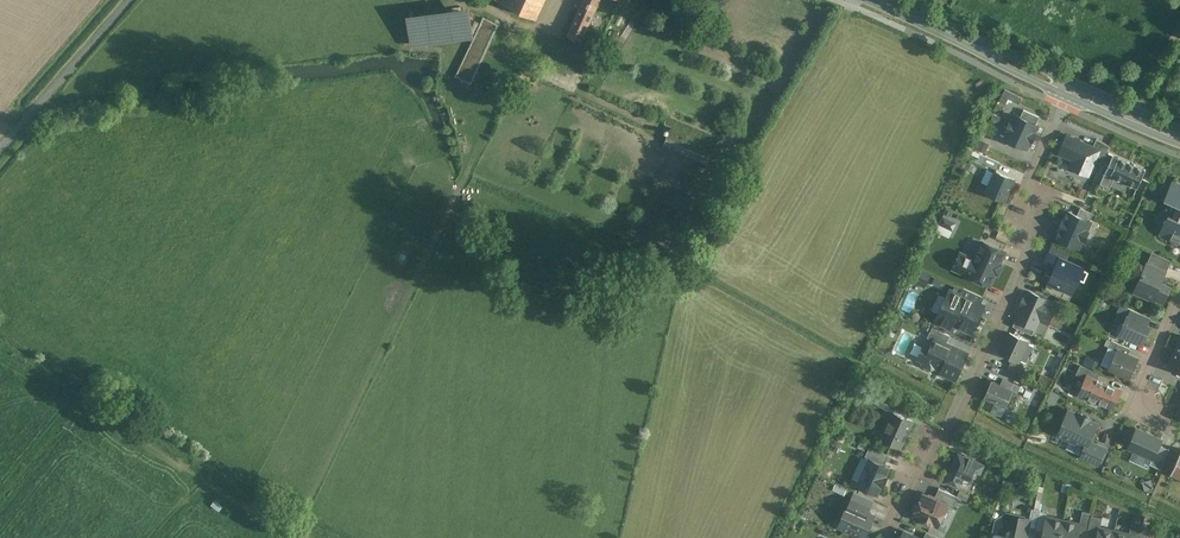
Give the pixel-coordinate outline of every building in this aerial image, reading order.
[(536,19),(545,0),(498,0),(536,19)] [(567,34),(581,41),(600,0),(583,0),(567,34)] [(411,19),(414,42),(471,35),(468,12),(411,19)] [(498,25),(483,17),(477,31),(491,38),(498,25)] [(477,31),(457,74),(471,82),(491,38),(477,31)] [(1003,88),(999,99),(1007,102),(1008,98),(1019,102),(1022,94),(1003,88)] [(1039,116),(1023,109),(1020,117),(1035,124),(1039,116)] [(1020,117),(1015,114),(1011,122),(1010,122),(1007,130),(1008,130),(1005,138),(1009,140),(1009,141),(1009,143),(1015,146),(1017,145),(1018,144),(1027,148),(1030,139),(1032,140),(1035,133),(1034,133),(1037,124),(1035,124),(1020,117)] [(712,152),(669,134),(665,145),(707,163),(712,152)] [(1093,146),(1067,135),(1059,153),(1076,160),(1078,165),(1076,169),(1088,175),(1097,155),(1090,152),(1093,146)] [(984,152),(989,142),(981,138),(976,149),(984,152)] [(1109,145),(1096,139),(1093,146),(1090,152),(1097,155),(1103,158),(1109,145)] [(1113,155),(1101,184),(1110,188),(1115,178),(1138,188),(1146,170),(1113,155)] [(1000,162),(987,156),(984,163),(997,169),(1000,162)] [(1014,179),(996,171),(986,192),(1004,201),(1014,179)] [(1179,204),(1179,184),(1173,181),(1165,198),(1179,204)] [(1179,204),(1173,217),(1168,215),(1160,233),(1171,237),(1170,238),(1179,242),(1179,241),(1179,204)] [(1093,213),(1080,207),(1077,215),(1090,221),(1093,213)] [(1077,215),(1068,211),(1064,220),(1063,219),(1059,228),(1060,229),(1056,237),(1063,240),(1063,241),(1072,245),(1079,248),(1083,239),(1084,239),(1088,231),(1087,230),(1091,221),(1090,221),(1077,215)] [(957,222),(943,216),(940,225),(954,231),(957,222)] [(962,251),(953,271),(992,288),(997,276),(1001,278),(1007,265),(1002,263),(1009,250),(985,239),(977,258),(962,251)] [(1088,268),(1050,251),(1044,265),(1054,269),(1048,284),(1076,296),(1088,268)] [(1172,260),(1152,251),(1146,264),(1147,264),(1165,272),(1165,273),(1166,273),(1172,260)] [(1165,272),(1147,264),(1142,274),(1142,273),(1136,287),(1146,292),(1144,295),(1154,300),(1155,298),(1163,301),(1170,286),(1161,282),(1165,273),(1165,272)] [(933,275),(918,268),(911,282),(926,289),(933,275)] [(964,288),(961,295),(982,305),(985,297),(964,288)] [(961,295),(950,290),(934,323),(952,331),(954,327),(973,336),(987,307),(982,305),(961,295)] [(1056,303),(1028,291),(1025,297),(1024,297),(1021,304),(1022,305),(1015,319),(1035,328),(1042,312),(1050,316),(1056,303)] [(1150,317),(1131,309),(1127,316),(1147,325),(1150,317)] [(1127,316),(1123,323),(1120,324),(1117,331),(1118,334),(1135,342),(1136,339),(1142,342),(1149,326),(1147,325),(1127,316)] [(1035,328),(1015,319),(1012,325),(1032,334),(1035,328)] [(950,336),(932,328),(927,338),(934,341),(935,339),(946,344),(950,336)] [(1010,332),(1000,354),(1021,364),(1031,342),(1010,332)] [(946,344),(935,339),(934,341),(931,348),(924,345),(917,360),(925,363),(924,364),(923,366),(932,370),(933,368),(933,367),(942,371),(941,373),(955,380),(961,368),(960,368),(962,364),(963,362),(966,356),(952,350),(953,347),(946,344)] [(1130,349),(1112,340),(1109,347),(1117,350),(1127,355),(1130,349)] [(1127,355),(1117,350),(1110,368),(1129,377),(1137,359),(1127,355)] [(1175,350),(1168,365),(1179,371),(1179,352),(1175,350)] [(1087,355),(1084,363),(1096,368),(1099,360),(1087,355)] [(1026,369),(1011,363),(1007,371),(1022,378),(1026,369)] [(1096,402),(1105,383),(1097,379),(1086,374),(1086,372),(1078,368),(1076,374),(1086,378),(1078,394),(1096,402)] [(1099,373),(1088,368),(1086,372),(1086,374),(1097,379),(1099,373)] [(1005,380),(1001,387),(1015,393),(1019,395),(1022,388),(1005,380)] [(1001,387),(992,383),(984,400),(1007,410),(1015,393),(1001,387)] [(1105,383),(1096,402),(1112,409),(1120,390),(1105,383)] [(1048,399),(1056,402),(1059,394),(1052,391),(1048,399)] [(878,393),(873,402),(890,412),(895,403),(878,393)] [(1080,415),(1079,416),(1068,411),(1067,414),(1064,415),(1062,419),(1063,422),(1058,434),(1085,447),(1081,457),(1089,461),(1096,446),(1088,442),(1096,424),(1089,420),(1089,419),(1080,415)] [(892,413),(880,439),(905,450),(916,425),(892,413)] [(1161,441),(1137,430),(1129,448),(1153,459),(1161,441)] [(1105,449),(1096,446),(1089,461),(1098,465),(1105,449)] [(889,456),(869,447),(864,459),(869,461),(869,460),(884,467),(889,456)] [(1170,475),(1171,475),(1179,479),(1179,452),(1170,475)] [(961,462),(955,459),(944,482),(957,488),(962,478),(970,481),(974,472),(981,475),(985,465),(964,456),(961,462)] [(869,461),(857,486),(877,495),(881,486),(882,486),(886,479),(885,478),(889,469),(884,467),(869,460),(869,461)] [(1044,488),(1039,487),(1038,491),(1034,510),(1039,511),(1044,488)] [(958,498),(939,489),(934,500),(947,506),(946,506),(953,509),(958,498)] [(855,508),(861,495),(854,492),(848,506),(844,516),(846,517),(841,528),(854,534),(853,536),(858,537),(864,537),(874,517),(868,514),(855,508)] [(873,501),(861,495),(855,508),(868,514),(873,501)] [(934,500),(923,495),(918,506),(915,508),(913,511),(914,515),(913,516),(920,519),(921,522),(928,525),(931,524),(937,527),(946,506),(947,506),(934,500)] [(998,523),(996,534),(995,534),(994,537),(1026,537),(1028,527),(1035,528),(1039,511),(1034,510),(1031,510),(1029,519),(1019,517),(1018,519),(1007,517),(998,523)] [(1048,513),(1039,511),(1035,528),(1034,532),(1043,533),(1047,517),(1048,513)] [(1092,514),(1082,512),(1079,524),(1080,524),(1078,532),(1087,534),(1091,516),(1092,514)] [(998,521),(995,534),(996,534),(998,523),(1007,517),(1018,519),(1019,517),(1007,515),(998,521)] [(1091,516),(1087,534),(1087,537),(1091,537),(1097,537),(1099,528),(1100,528),(1102,519),(1091,516)] [(1047,517),(1043,533),(1042,537),(1060,537),(1063,521),(1047,517)] [(1063,521),(1060,537),(1077,537),(1078,532),(1080,524),(1079,524),(1063,521)] [(1131,525),(1129,535),(1130,535),(1129,537),(1140,537),(1142,530),(1142,527),(1131,525)] [(1099,528),(1097,537),(1113,537),(1115,532),(1100,528),(1099,528)] [(1142,530),(1140,537),(1150,537),(1152,532),(1142,530)]
